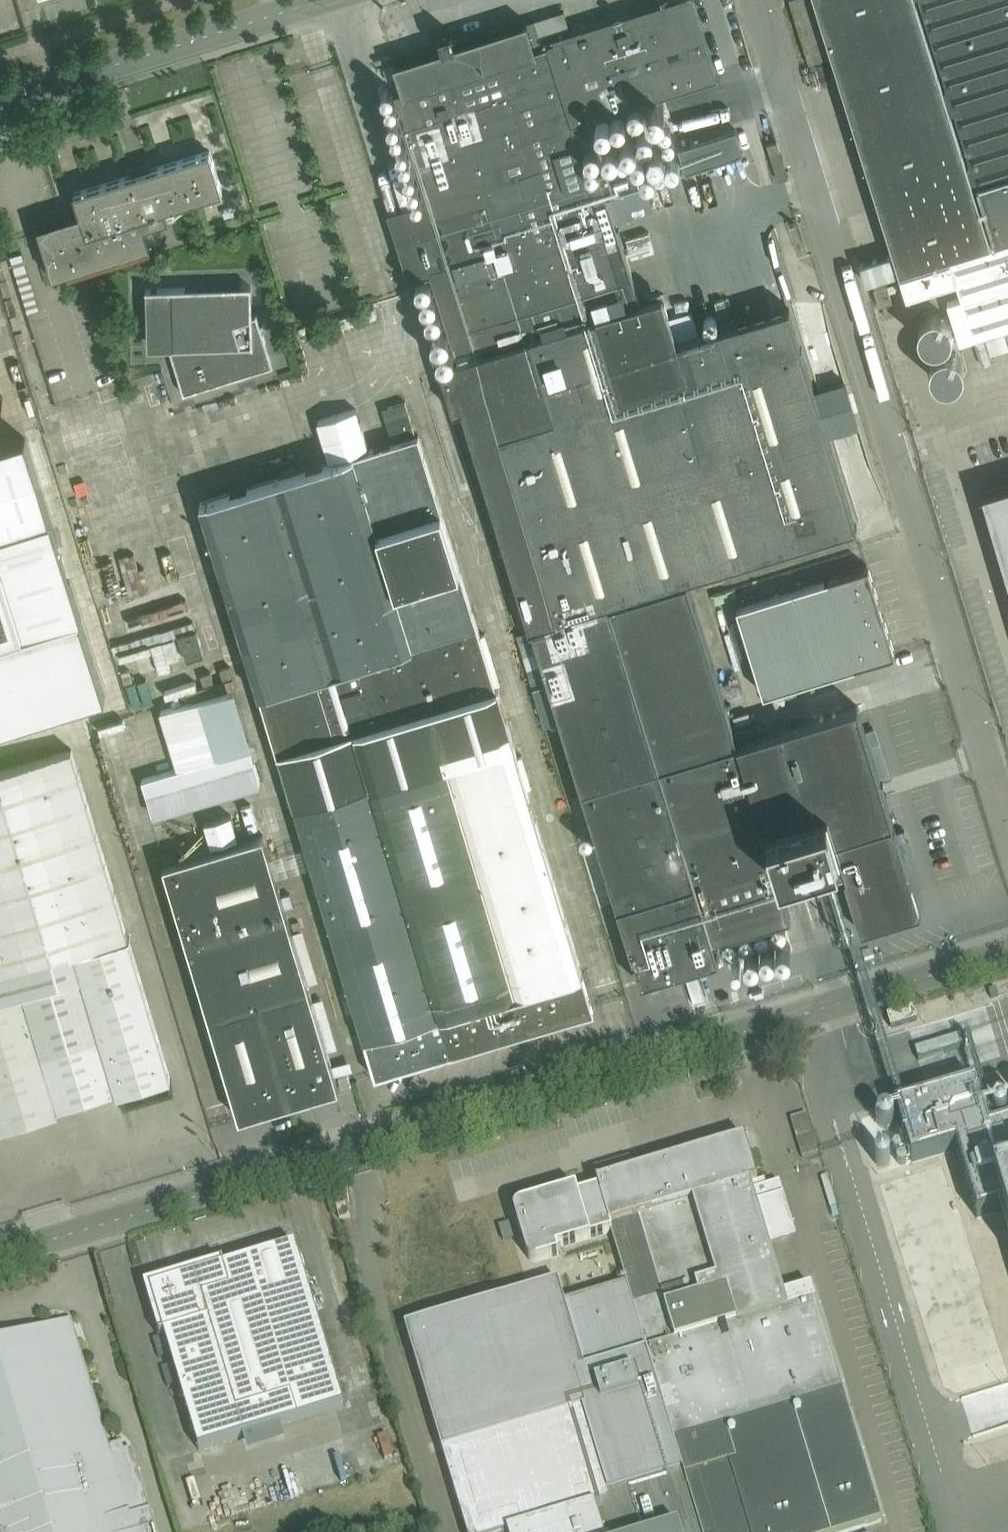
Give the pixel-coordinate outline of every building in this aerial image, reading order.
[(391,94),(423,195),(424,199),(413,202),(419,221),(417,223),(402,227),(406,238),(395,241),(394,242),(409,286),(435,368),(438,367),(453,411),(461,408),(529,627),(687,578),(856,527),(789,307),(787,307),(798,341),(729,362),(720,332),(722,331),(721,328),(698,335),(686,295),(664,302),(643,309),(640,300),(606,194),(644,182),(637,159),(598,171),(599,173),(586,177),(578,149),(643,128),(640,120),(596,133),(591,117),(644,101),(718,77),(693,0),(667,0),(567,32),(566,32),(569,39),(547,46),(547,45),(536,48),(532,37),(527,21),(456,43),(452,31),(438,35),(442,47),(393,63),(402,90),(391,94)] [(808,63),(830,56),(812,0),(789,0),(808,63)] [(845,97),(845,98),(893,251),(893,252),(859,263),(865,282),(871,280),(872,280),(948,256),(949,258),(899,273),(906,294),(956,278),(961,296),(947,301),(959,341),(1007,326),(1007,0),(815,0),(845,97)] [(736,128),(678,146),(686,169),(743,151),(736,128)] [(777,139),(767,143),(770,152),(780,149),(777,139)] [(52,275),(150,245),(144,225),(168,218),(164,208),(222,190),(209,149),(73,192),(79,211),(36,225),(52,275)] [(873,287),(879,304),(891,300),(886,283),(873,287)] [(170,287),(172,346),(169,346),(169,345),(167,346),(182,394),(240,376),(240,374),(239,374),(238,372),(267,363),(260,342),(262,341),(263,342),(264,342),(255,314),(255,315),(251,316),(250,284),(170,287)] [(277,752),(278,752),(278,750),(495,683),(418,433),(415,434),(404,400),(381,407),(392,441),(200,501),(259,693),(277,752)] [(0,445),(0,728),(105,695),(80,615),(81,615),(25,437),(0,445)] [(982,491),(983,496),(987,495),(1000,536),(996,537),(1003,562),(1007,561),(1007,564),(1007,484),(982,491)] [(895,652),(880,603),(868,564),(736,605),(763,692),(895,652)] [(921,911),(857,704),(737,741),(687,578),(529,627),(529,629),(532,628),(640,982),(679,970),(679,971),(719,958),(713,938),(790,915),(782,888),(818,877),(844,869),(845,870),(846,875),(844,876),(861,930),(863,929),(861,923),(884,916),(886,921),(895,918),(893,913),(916,906),(918,912),(921,911)] [(204,654),(196,628),(179,634),(186,659),(204,654)] [(594,1009),(513,742),(516,741),(515,740),(513,741),(512,738),(497,689),(495,683),(334,733),(278,750),(278,752),(288,784),(291,794),(286,795),(290,808),(295,807),(375,1075),(398,1068),(594,1009)] [(235,688),(160,710),(178,768),(247,747),(252,745),(235,688)] [(178,768),(142,779),(146,794),(152,813),(260,781),(255,762),(250,747),(247,747),(178,768)] [(57,1111),(56,1107),(116,1089),(117,1093),(170,1077),(128,936),(130,935),(130,934),(128,935),(73,754),(71,748),(0,770),(0,1129),(57,1111)] [(338,1086),(286,910),(263,833),(163,863),(239,1116),(338,1086)] [(996,989),(988,991),(991,998),(991,999),(998,996),(996,989)] [(917,1020),(914,1008),(887,1016),(891,1028),(917,1020)] [(962,1034),(914,1048),(918,1061),(966,1046),(962,1034)] [(895,1108),(912,1163),(956,1150),(977,1218),(1001,1211),(1007,1233),(1007,1124),(991,1129),(977,1083),(895,1108)] [(404,1326),(466,1531),(847,1531),(882,1522),(843,1390),(811,1286),(784,1295),(769,1245),(796,1237),(779,1182),(766,1186),(764,1180),(758,1181),(744,1137),(633,1171),(629,1158),(593,1168),(597,1181),(596,1182),(598,1189),(578,1195),(576,1188),(519,1205),(518,1205),(516,1206),(515,1208),(514,1209),(514,1211),(514,1213),(514,1215),(529,1263),(558,1254),(556,1248),(611,1231),(626,1283),(613,1287),(564,1301),(558,1280),(404,1326)] [(347,1203),(336,1206),(339,1219),(350,1216),(347,1203)] [(222,1262),(162,1280),(163,1284),(150,1289),(151,1293),(147,1294),(159,1337),(164,1336),(198,1450),(344,1406),(295,1245),(224,1267),(222,1262)] [(131,1448),(112,1454),(72,1319),(66,1321),(64,1317),(0,1336),(0,1531),(156,1531),(131,1448)]
